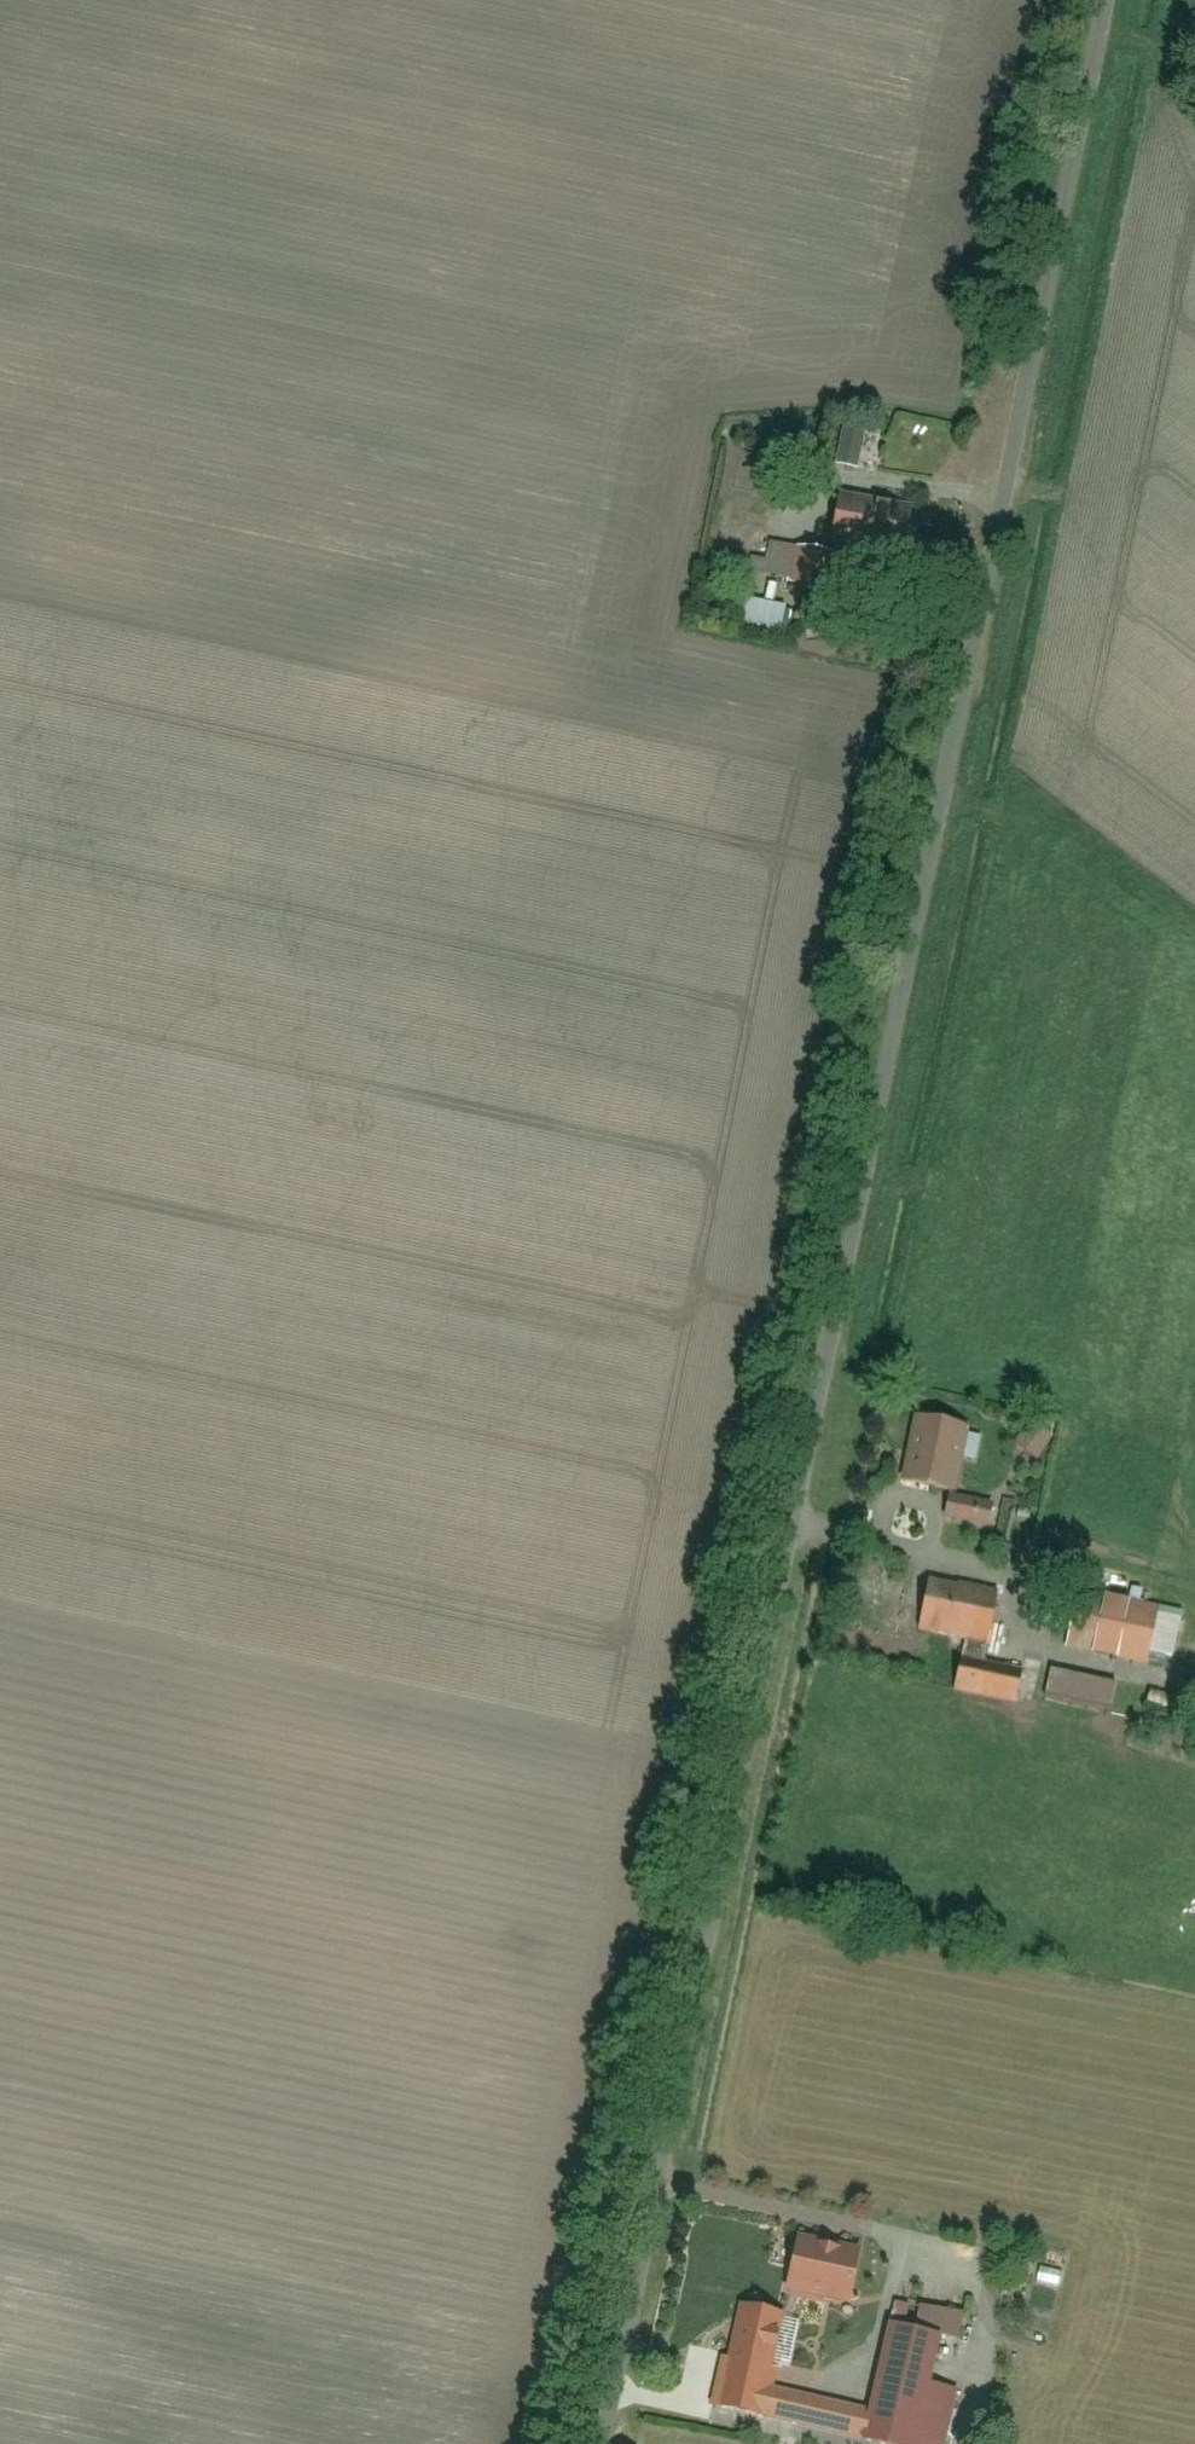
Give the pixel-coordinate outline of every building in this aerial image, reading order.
[(857,475),(867,438),(848,433),(839,470),(857,475)] [(892,511),(828,503),(823,547),(887,555),(892,511)] [(823,551),(780,545),(775,585),(818,591),(823,551)] [(750,602),(743,631),(781,640),(788,611),(750,602)] [(1033,1427),(1018,1449),(1038,1462),(1053,1440),(1033,1427)] [(934,1429),(918,1500),(951,1507),(948,1525),(958,1527),(952,1555),(989,1563),(994,1535),(1000,1536),(1004,1516),(955,1506),(970,1436),(934,1429)] [(987,1596),(922,1585),(913,1641),(953,1648),(944,1702),(1000,1711),(1008,1662),(978,1657),(987,1596)] [(1140,1651),(1165,1657),(1173,1620),(1068,1597),(1054,1661),(1134,1679),(1140,1651)] [(800,2237),(789,2286),(849,2300),(860,2251),(800,2237)] [(890,2443),(927,2443),(940,2382),(933,2381),(942,2338),(920,2334),(887,2327),(870,2404),(776,2384),(791,2315),(738,2304),(726,2359),(721,2358),(711,2406),(890,2443)] [(962,2314),(921,2306),(916,2328),(958,2337),(962,2314)]
